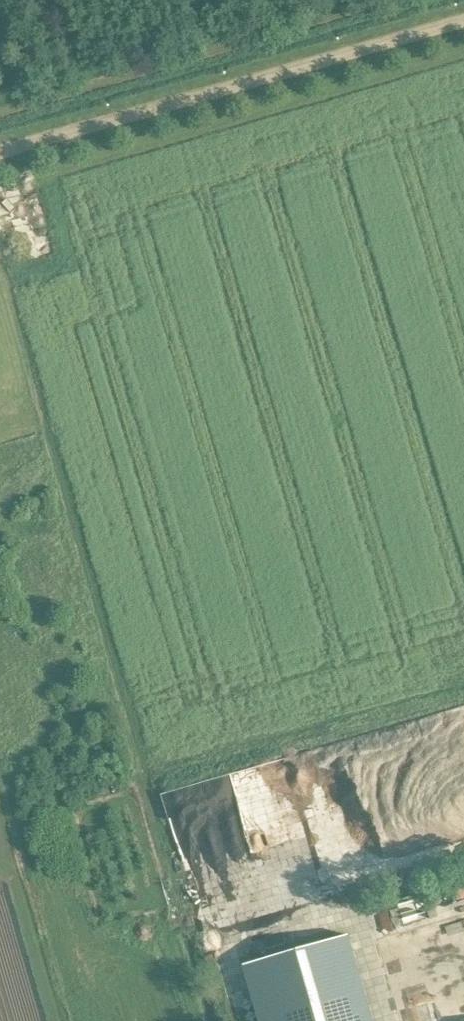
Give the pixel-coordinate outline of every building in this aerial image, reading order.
[(454,924),(458,940),(463,939),(463,922),(454,924)] [(385,954),(294,977),(305,1020),(403,1020),(385,954)] [(283,994),(265,1000),(272,1020),(292,1020),(283,994)]
